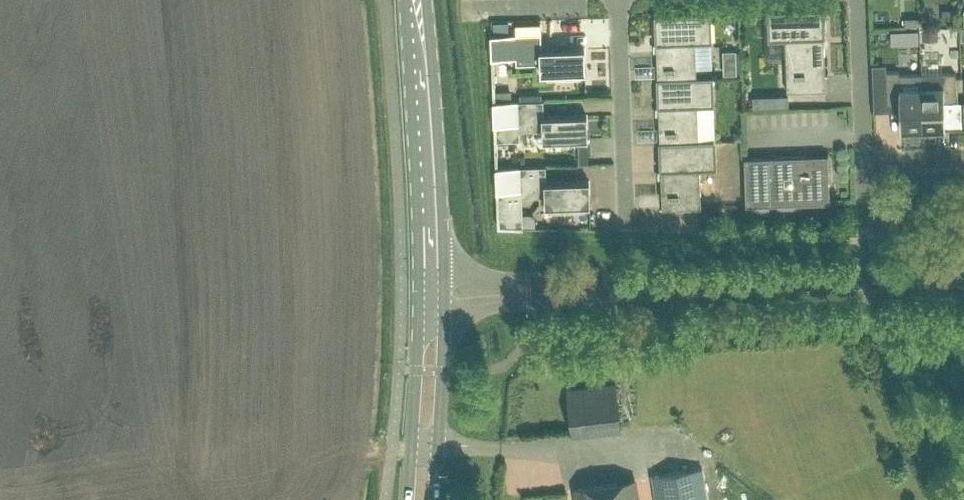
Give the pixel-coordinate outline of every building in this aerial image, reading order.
[(825,9),(804,10),(768,11),(768,12),(769,12),(769,38),(785,37),(787,90),(826,89),(825,74),(828,74),(828,73),(825,73),(824,44),(826,44),(826,43),(824,43),(824,28),(826,28),(825,15),(823,15),(823,10),(825,10),(825,9)] [(710,14),(710,13),(653,15),(653,16),(655,16),(655,21),(653,21),(654,34),(656,34),(656,49),(654,49),(654,50),(656,50),(657,79),(655,79),(696,78),(696,77),(695,40),(711,40),(710,14)] [(508,20),(493,21),(494,29),(509,29),(508,20)] [(904,29),(904,42),(916,42),(916,29),(904,29)] [(939,29),(922,29),(922,38),(939,38),(939,29)] [(493,56),(494,56),(516,55),(516,63),(540,62),(540,72),(586,71),(585,46),(542,48),(541,32),(492,34),(493,56)] [(725,61),(725,73),(739,73),(738,61),(725,61)] [(900,102),(901,128),(922,128),(922,129),(923,129),(921,73),(899,74),(899,70),(886,70),(887,103),(900,102)] [(923,129),(924,129),(924,128),(945,127),(944,101),(957,100),(956,72),(921,73),(923,129)] [(697,104),(713,103),(712,77),(696,77),(696,78),(655,79),(655,80),(658,80),(658,84),(656,84),(656,97),(658,97),(659,112),(657,112),(657,113),(659,113),(660,142),(658,142),(658,143),(699,141),(697,104)] [(496,90),(496,100),(511,100),(511,89),(496,90)] [(777,105),(789,104),(789,93),(777,94),(777,105)] [(543,99),(496,100),(494,100),(496,140),(520,139),(520,129),(543,129),(543,139),(588,137),(587,113),(544,114),(543,99)] [(734,139),(744,138),(744,129),(738,129),(733,133),(734,139)] [(661,177),(662,206),(660,206),(660,207),(699,206),(701,206),(701,205),(700,167),(715,167),(714,140),(699,141),(658,143),(660,143),(660,148),(658,148),(658,161),(660,161),(661,175),(659,176),(659,177),(661,177)] [(589,142),(578,142),(579,163),(589,163),(589,142)] [(774,155),(744,156),(746,203),(746,204),(830,201),(830,200),(829,188),(829,180),(833,179),(832,179),(832,170),(829,170),(828,154),(816,154),(812,154),(812,152),(811,152),(811,154),(776,155),(776,153),(774,153),(774,155)] [(523,226),(523,225),(523,212),(522,195),(545,194),(545,205),(590,203),(590,179),(546,180),(546,164),(497,166),(499,225),(523,226)] [(523,225),(536,225),(536,217),(531,212),(523,212),(523,225)] [(606,382),(569,384),(570,412),(568,412),(568,427),(609,424),(606,382)] [(701,467),(649,475),(653,499),(707,499),(701,467)] [(635,478),(576,487),(578,499),(638,499),(635,478)]
